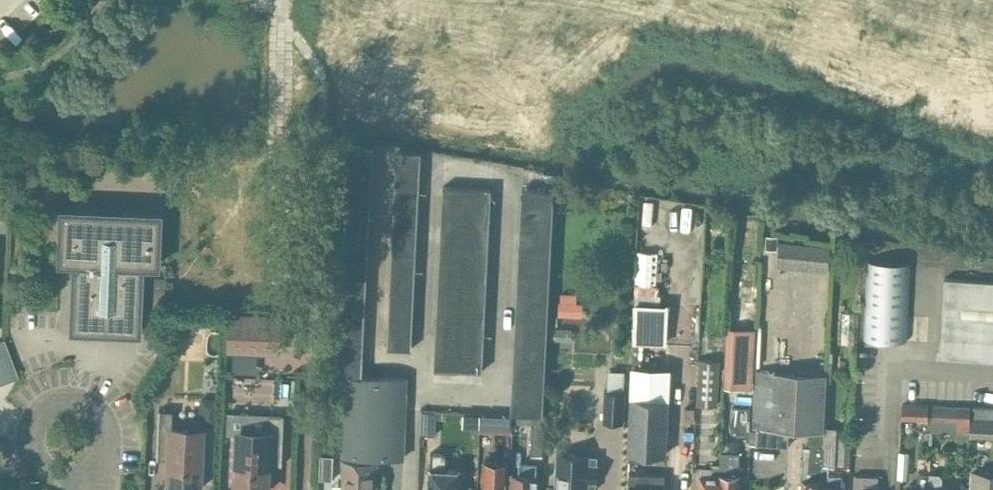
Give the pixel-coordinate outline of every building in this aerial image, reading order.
[(344,455),(403,458),(404,438),(405,438),(406,377),(362,375),(373,146),(349,145),(338,375),(347,376),(344,455)] [(397,152),(387,348),(411,349),(421,153),(397,152)] [(443,186),(434,369),(458,370),(483,371),(491,188),(443,186)] [(521,189),(511,414),(513,414),(533,414),(543,415),(554,190),(521,189)] [(158,212),(59,208),(57,261),(75,262),(75,267),(72,267),(70,329),(137,332),(140,270),(137,269),(138,264),(156,265),(158,212)] [(779,267),(828,271),(830,246),(781,242),(779,267)] [(868,261),(864,338),(908,341),(912,264),(868,261)] [(153,276),(152,309),(164,309),(165,277),(153,276)] [(945,278),(940,358),(992,362),(992,281),(945,278)] [(728,328),(725,387),(753,389),(755,330),(756,285),(733,284),(732,307),(733,308),(732,328),(728,328)] [(559,316),(581,316),(581,303),(576,303),(576,294),(561,294),(561,302),(560,302),(559,316)] [(665,308),(637,307),(637,340),(644,340),(664,341),(665,308)] [(171,336),(188,337),(189,333),(195,333),(196,317),(172,315),(171,336)] [(237,353),(236,374),(254,375),(254,371),(260,371),(261,354),(237,353)] [(717,406),(720,360),(699,359),(696,405),(717,406)] [(623,423),(625,391),(624,391),(625,371),(608,370),(607,390),(605,390),(603,422),(623,423)] [(789,429),(809,430),(824,431),(824,430),(826,374),(799,373),(756,370),(753,427),(763,428),(787,429),(789,429)] [(629,453),(651,453),(666,454),(668,399),(668,398),(669,374),(633,373),(629,453)] [(902,416),(927,418),(928,404),(903,403),(902,416)] [(946,406),(946,420),(957,420),(957,433),(970,433),(970,421),(970,407),(946,406)] [(733,407),(732,433),(749,434),(750,408),(733,407)] [(992,418),(992,408),(973,407),(972,418),(992,418)] [(159,409),(157,459),(158,459),(159,440),(171,440),(169,488),(171,488),(171,487),(199,488),(199,489),(200,489),(203,430),(173,428),(174,410),(160,410),(160,409),(159,409)] [(437,412),(422,412),(421,437),(436,437),(437,412)] [(269,432),(268,432),(268,433),(239,431),(236,489),(267,489),(269,445),(281,445),(281,465),(282,465),(284,415),(283,415),(270,415),(269,432)] [(971,436),(992,437),(992,419),(972,419),(971,436)] [(789,429),(787,429),(763,428),(763,430),(751,429),(750,443),(788,445),(789,429)] [(824,430),(824,431),(809,430),(808,446),(804,446),(802,489),(822,489),(823,466),(825,430),(824,430)] [(481,431),(480,454),(490,454),(491,431),(481,431)] [(841,436),(839,462),(850,463),(851,436),(841,436)] [(721,464),(720,489),(739,489),(739,474),(738,474),(739,453),(722,452),(721,464)] [(461,470),(445,469),(446,453),(430,453),(430,468),(429,468),(428,489),(460,489),(461,470)] [(651,453),(629,453),(630,453),(629,462),(651,462),(651,453)] [(557,454),(555,489),(588,489),(596,489),(598,456),(557,454)] [(483,489),(507,489),(507,460),(484,459),(483,489)] [(344,460),(343,489),(376,489),(377,461),(344,460)] [(537,474),(535,474),(536,463),(520,462),(520,473),(512,473),(511,489),(536,489),(537,474)] [(721,464),(713,463),(713,469),(702,469),(702,475),(701,475),(700,489),(720,489),(721,464)] [(822,489),(842,489),(842,476),(828,475),(829,466),(823,466),(822,489)] [(665,487),(664,487),(665,475),(629,473),(628,489),(665,489),(665,487)] [(906,489),(929,489),(930,473),(918,473),(917,484),(910,484),(910,489),(906,489)] [(929,489),(948,489),(949,485),(942,485),(942,477),(939,473),(930,473),(929,489)] [(973,473),(972,489),(992,489),(992,474),(973,473)] [(879,477),(854,475),(853,489),(878,489),(879,477)]
